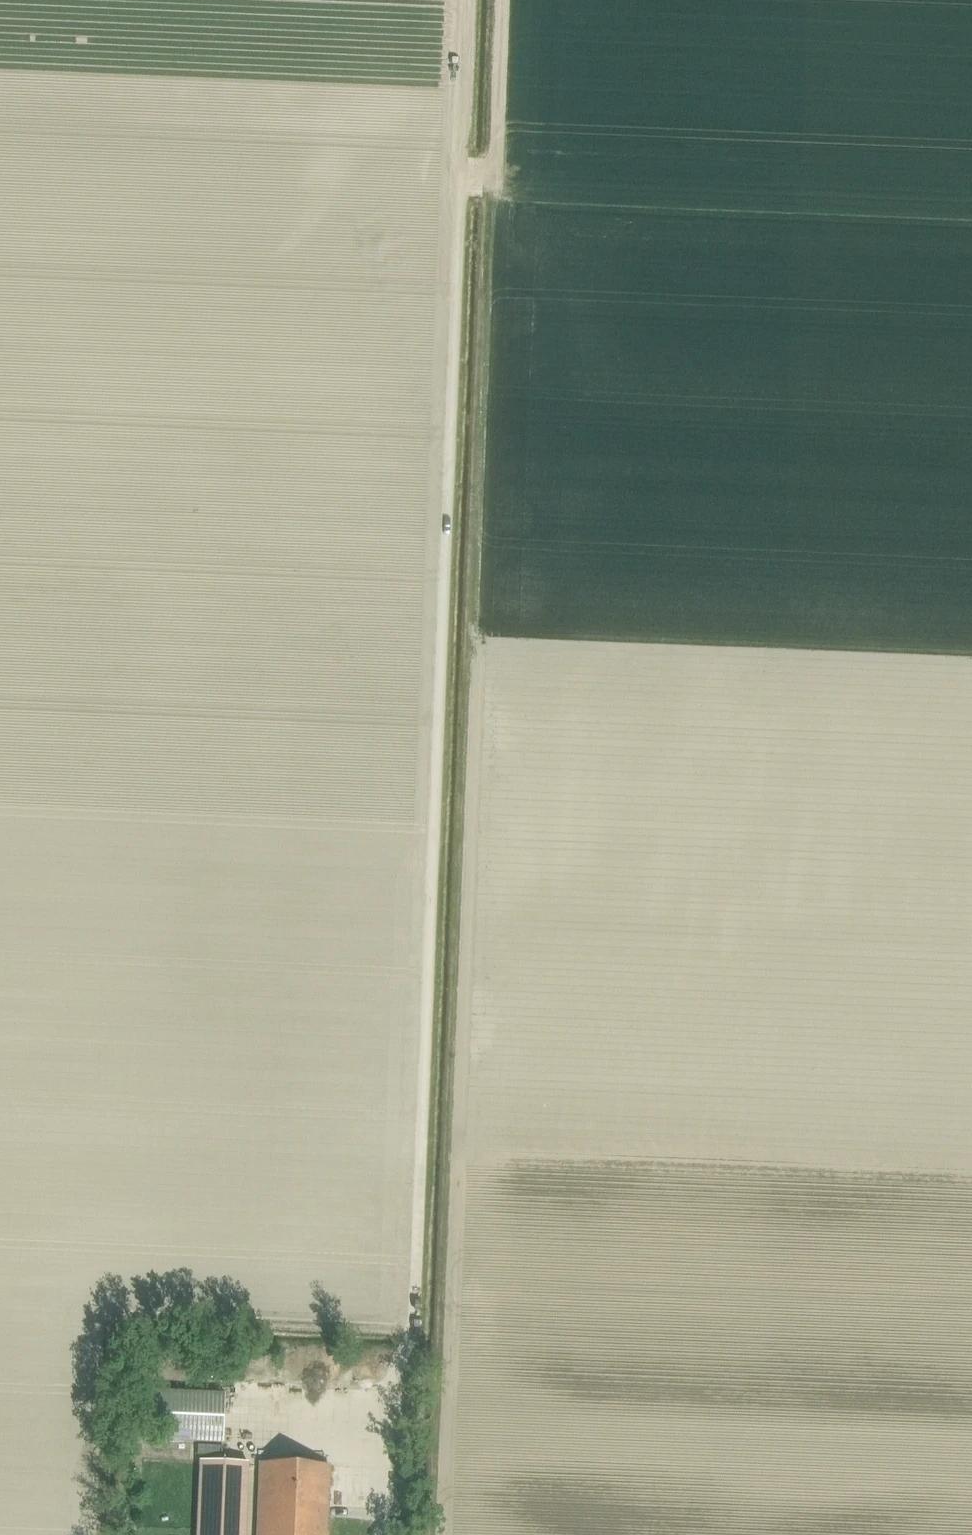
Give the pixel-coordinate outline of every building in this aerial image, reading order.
[(143,1391),(141,1440),(222,1443),(224,1395),(143,1391)] [(196,1534),(244,1534),(247,1463),(198,1462),(196,1534)] [(328,1466),(258,1464),(256,1534),(326,1534),(328,1466)]
